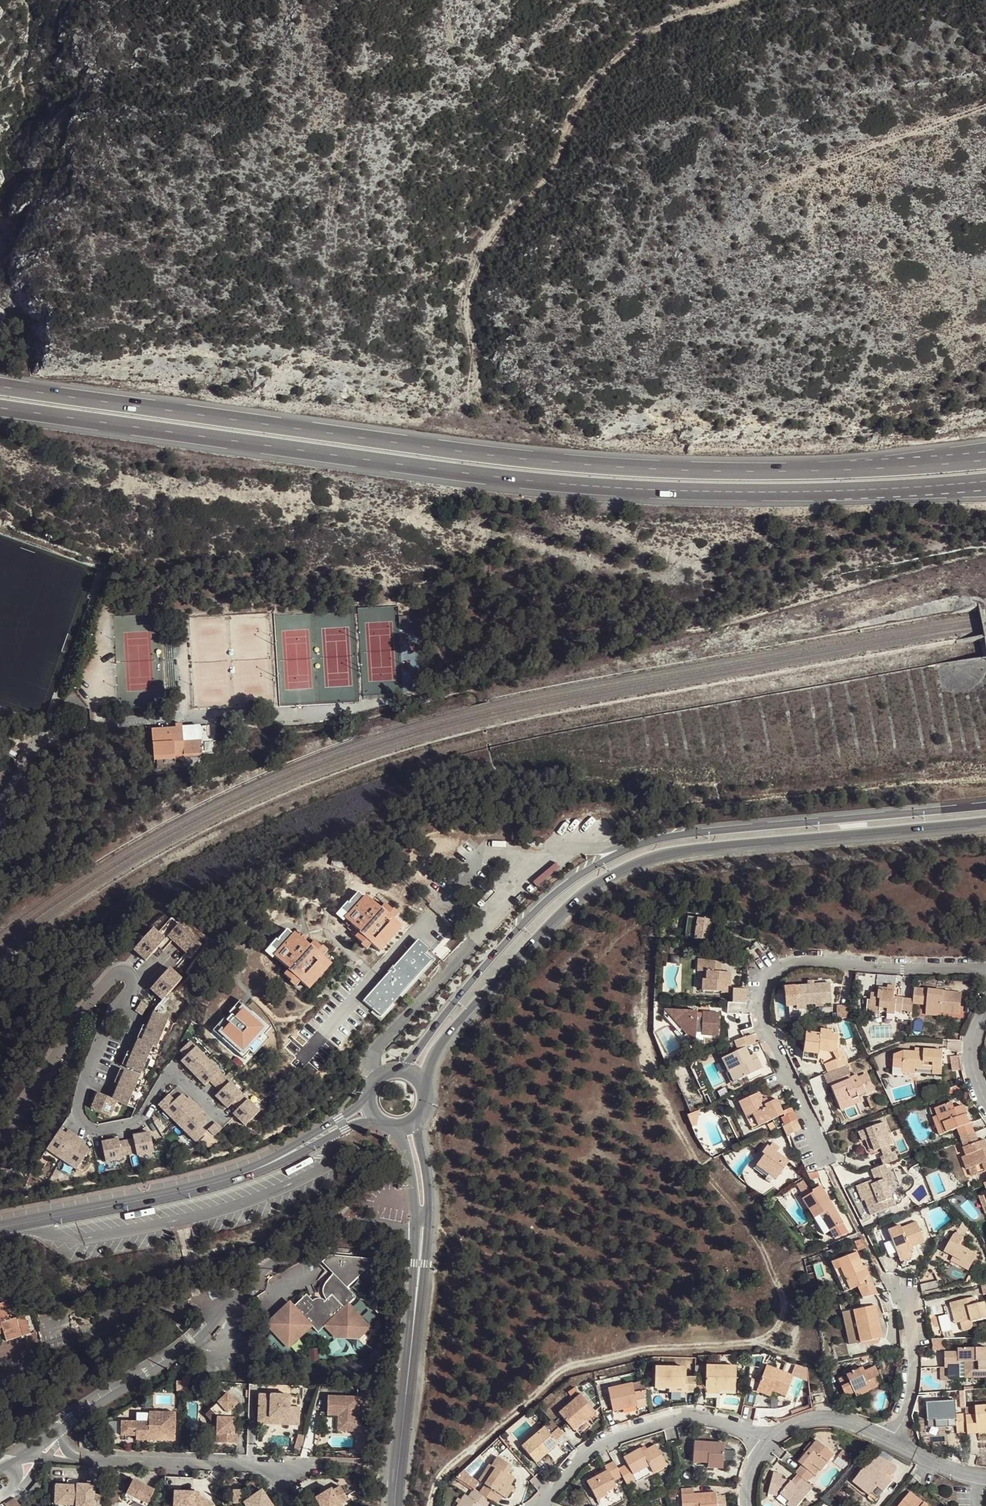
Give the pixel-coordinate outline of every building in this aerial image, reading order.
[(176,727),(151,729),(153,756),(175,754),(202,753),(201,738),(210,737),(209,726),(200,726),(200,729),(182,730),(182,727),(182,724),(176,724),(176,727)] [(369,944),(378,951),(400,927),(392,919),(386,914),(390,910),(383,904),(379,908),(364,895),(362,897),(356,892),(347,903),(345,902),(339,909),(345,916),(342,919),(354,929),(357,932),(353,937),(360,943),(364,939),(369,944)] [(386,914),(392,919),(397,913),(391,908),(390,910),(386,914)] [(345,916),(339,909),(334,914),(341,921),(339,923),(342,926),(343,925),(345,927),(344,928),(350,933),(354,929),(342,919),(345,916)] [(172,914),(159,930),(167,937),(161,945),(164,947),(173,937),(169,933),(180,921),(172,914)] [(688,916),(684,936),(694,938),(697,918),(688,916)] [(708,940),(711,920),(697,918),(694,938),(708,940)] [(180,921),(169,933),(173,937),(191,953),(202,941),(180,921)] [(153,926),(134,948),(147,960),(161,945),(167,937),(159,930),(153,926)] [(298,981),(307,989),(329,964),(321,957),(316,952),(320,948),(313,941),(308,946),(293,933),(291,935),(286,930),(276,941),(275,939),(268,947),(275,953),(272,957),(287,970),(282,975),(289,981),(293,976),(298,981)] [(364,939),(360,943),(358,945),(364,949),(369,944),(364,939)] [(364,997),(382,1013),(432,957),(415,941),(364,997)] [(316,952),(321,957),(326,951),(321,946),(320,948),(316,952)] [(272,957),(275,953),(268,947),(263,952),(270,958),(272,957)] [(726,972),(721,972),(721,962),(702,959),(702,971),(705,971),(709,971),(709,980),(707,981),(707,991),(721,991),(721,992),(730,992),(731,977),(726,977),(726,972)] [(170,965),(150,988),(163,999),(183,975),(170,965)] [(422,974),(416,979),(420,983),(426,977),(422,974)] [(912,1010),(913,1004),(913,999),(895,997),(897,976),(877,975),(876,987),(879,988),(878,994),(871,993),(870,1000),(868,1000),(866,1013),(880,1014),(880,1011),(887,1012),(887,1014),(895,1015),(895,1011),(902,1012),(902,1009),(912,1010)] [(293,976),(289,981),(288,982),(293,987),(298,981),(293,976)] [(832,1002),(830,983),(794,986),(795,997),(796,1006),(806,1005),(832,1002)] [(914,988),(913,999),(913,1004),(927,1005),(926,1011),(941,1012),(960,1014),(962,992),(914,988)] [(746,1003),(746,989),(733,989),(733,1003),(746,1003)] [(664,999),(654,999),(654,1009),(664,1009),(664,999)] [(210,1031),(216,1036),(244,1006),(238,1000),(210,1031)] [(148,1005),(141,1001),(135,1010),(142,1015),(148,1005)] [(727,1013),(746,1014),(746,1003),(733,1003),(727,1003),(727,1013)] [(216,1036),(241,1059),(268,1029),(244,1006),(216,1036)] [(154,1043),(157,1044),(169,1015),(154,1008),(141,1037),(154,1043)] [(697,1011),(664,1009),(664,1016),(691,1044),(696,1044),(696,1032),(701,1032),(701,1035),(718,1036),(720,1012),(703,1011),(702,1017),(702,1020),(697,1020),(697,1017),(697,1011)] [(824,1064),(827,1072),(848,1063),(845,1055),(841,1050),(836,1050),(838,1035),(837,1035),(837,1032),(831,1031),(820,1030),(820,1034),(805,1032),(802,1058),(817,1060),(818,1049),(819,1047),(822,1047),(822,1050),(832,1051),(836,1059),(824,1064)] [(745,1048),(757,1042),(753,1034),(733,1041),(738,1050),(721,1058),(733,1083),(763,1068),(758,1058),(752,1061),(749,1056),(745,1048)] [(154,1043),(141,1037),(139,1036),(126,1065),(141,1071),(154,1043)] [(188,1054),(197,1044),(190,1038),(181,1048),(188,1054)] [(212,1080),(222,1070),(197,1044),(188,1054),(181,1060),(206,1085),(212,1080)] [(932,1074),(942,1074),(943,1051),(925,1050),(925,1049),(915,1048),(915,1052),(904,1051),(894,1055),(893,1075),(915,1076),(915,1073),(916,1069),(933,1070),(932,1074)] [(950,1057),(953,1072),(962,1070),(959,1055),(950,1057)] [(850,1074),(846,1064),(823,1074),(827,1084),(830,1082),(832,1086),(831,1087),(839,1106),(859,1097),(858,1095),(866,1092),(865,1090),(872,1086),(867,1076),(859,1080),(856,1074),(850,1077),(851,1078),(847,1080),(845,1076),(849,1074),(850,1074)] [(140,1075),(125,1068),(112,1096),(117,1098),(127,1103),(140,1075)] [(221,1089),(231,1079),(222,1070),(212,1080),(221,1089)] [(234,1102),(244,1092),(231,1079),(221,1089),(216,1095),(228,1108),(234,1102)] [(958,1086),(947,1090),(949,1095),(960,1091),(958,1086)] [(117,1098),(112,1096),(98,1090),(92,1103),(111,1112),(117,1098)] [(170,1090),(157,1103),(197,1141),(207,1130),(201,1124),(209,1115),(204,1110),(206,1108),(190,1093),(188,1095),(183,1090),(177,1096),(170,1090)] [(239,1106),(249,1096),(244,1092),(234,1102),(239,1106)] [(737,1102),(750,1129),(784,1114),(776,1099),(768,1103),(766,1098),(762,1100),(758,1092),(737,1102)] [(234,1112),(246,1125),(262,1109),(249,1096),(239,1106),(234,1112)] [(841,1110),(860,1101),(859,1097),(839,1106),(841,1110)] [(957,1129),(961,1138),(974,1133),(971,1123),(969,1124),(963,1106),(954,1109),(951,1103),(934,1109),(943,1134),(957,1129)] [(931,1110),(940,1135),(943,1134),(934,1109),(931,1110)] [(695,1126),(697,1125),(700,1111),(691,1115),(695,1126)] [(785,1125),(796,1120),(793,1112),(782,1117),(785,1125)] [(224,1125),(216,1119),(208,1129),(216,1135),(224,1125)] [(782,1126),(786,1136),(791,1134),(800,1130),(796,1120),(785,1125),(782,1126)] [(777,1129),(773,1122),(767,1125),(771,1132),(777,1129)] [(865,1139),(869,1138),(874,1151),(880,1148),(889,1145),(891,1144),(892,1144),(884,1122),(858,1131),(862,1140),(865,1139)] [(64,1132),(59,1129),(46,1149),(76,1168),(89,1147),(83,1143),(86,1139),(67,1127),(64,1132)] [(133,1133),(133,1135),(137,1151),(138,1155),(155,1151),(150,1129),(133,1133)] [(961,1138),(965,1147),(963,1148),(967,1156),(962,1157),(967,1170),(970,1169),(973,1167),(976,1175),(985,1171),(985,1144),(984,1139),(978,1142),(974,1133),(961,1138)] [(133,1135),(119,1138),(123,1154),(137,1151),(133,1135)] [(119,1136),(102,1139),(107,1161),(123,1157),(123,1154),(119,1138),(119,1136)] [(874,1151),(869,1138),(865,1139),(870,1152),(874,1151)] [(771,1171),(768,1174),(776,1180),(789,1161),(776,1152),(779,1147),(772,1142),(769,1146),(767,1145),(762,1152),(764,1153),(759,1161),(765,1165),(764,1167),(771,1171)] [(889,1145),(880,1148),(883,1156),(891,1153),(889,1145)] [(883,1156),(880,1157),(884,1165),(885,1164),(897,1160),(894,1152),(891,1153),(883,1156)] [(765,1165),(759,1161),(756,1165),(768,1174),(771,1171),(764,1167),(765,1165)] [(893,1185),(885,1164),(884,1165),(871,1169),(874,1179),(878,1177),(879,1181),(872,1184),(870,1180),(858,1185),(864,1200),(869,1198),(872,1205),(875,1213),(894,1206),(887,1187),(893,1185)] [(820,1178),(818,1171),(808,1173),(811,1179),(820,1178)] [(803,1180),(797,1184),(805,1197),(811,1193),(803,1180)] [(982,1183),(985,1192),(977,1196),(984,1215),(985,1216),(985,1182),(982,1183)] [(843,1223),(820,1185),(812,1191),(812,1192),(811,1193),(805,1197),(817,1217),(820,1215),(829,1231),(842,1223),(843,1223)] [(817,1217),(805,1197),(801,1199),(823,1235),(829,1231),(820,1215),(817,1217)] [(875,1213),(872,1205),(867,1207),(870,1215),(875,1213)] [(912,1256),(909,1248),(925,1242),(917,1221),(901,1228),(900,1225),(887,1230),(889,1235),(882,1238),(889,1256),(896,1254),(899,1261),(912,1256)] [(842,1223),(829,1231),(834,1239),(848,1233),(842,1223)] [(955,1233),(952,1236),(944,1252),(953,1256),(971,1265),(976,1254),(959,1245),(963,1237),(955,1233)] [(857,1287),(862,1297),(877,1293),(867,1269),(864,1270),(863,1266),(856,1252),(837,1260),(849,1290),(857,1287)] [(342,1308),(346,1304),(352,1298),(344,1288),(371,1263),(368,1261),(326,1256),(322,1260),(334,1272),(325,1283),(323,1288),(323,1293),(326,1298),(329,1295),(342,1308)] [(968,1270),(971,1265),(953,1256),(951,1261),(968,1270)] [(844,1292),(849,1290),(837,1260),(831,1263),(844,1292)] [(940,1289),(938,1280),(920,1284),(922,1293),(940,1289)] [(287,1303),(265,1325),(286,1348),(310,1326),(316,1333),(323,1326),(333,1337),(357,1338),(367,1327),(346,1304),(342,1308),(329,1295),(326,1298),(323,1301),(317,1307),(310,1301),(304,1294),(291,1307),(287,1303)] [(310,1301),(317,1307),(323,1301),(321,1299),(319,1298),(317,1298),(314,1299),(312,1300),(310,1301)] [(950,1303),(952,1313),(956,1312),(959,1323),(971,1320),(971,1322),(985,1318),(985,1309),(984,1302),(977,1304),(972,1305),(970,1298),(950,1303)] [(1,1332),(4,1341),(29,1334),(23,1315),(8,1320),(2,1302),(0,1303),(0,1328),(1,1332)] [(860,1342),(882,1338),(875,1305),(853,1310),(860,1342)] [(959,1348),(959,1352),(945,1352),(945,1365),(960,1364),(960,1367),(948,1367),(948,1378),(985,1377),(985,1348),(959,1348)] [(934,1367),(943,1367),(944,1349),(935,1349),(934,1367)] [(705,1390),(721,1390),(736,1391),(736,1366),(706,1365),(705,1390)] [(786,1396),(794,1376),(767,1365),(759,1386),(772,1391),(786,1396)] [(868,1391),(883,1383),(875,1366),(866,1371),(864,1367),(846,1375),(850,1382),(841,1386),(847,1399),(851,1399),(856,1396),(854,1392),(867,1387),(868,1391)] [(685,1388),(695,1388),(696,1376),(685,1376),(686,1367),(655,1367),(654,1388),(669,1388),(685,1388)] [(846,1375),(838,1379),(841,1386),(850,1382),(846,1375)] [(632,1383),(608,1389),(613,1410),(637,1405),(637,1408),(646,1405),(643,1390),(634,1392),(632,1383)] [(770,1396),(772,1391),(759,1386),(757,1391),(770,1396)] [(567,1392),(570,1396),(577,1391),(575,1387),(567,1392)] [(867,1387),(854,1392),(856,1396),(868,1391),(867,1387)] [(230,1418),(230,1412),(232,1413),(232,1408),(230,1407),(234,1404),(225,1394),(207,1410),(215,1418),(212,1420),(212,1431),(214,1433),(214,1443),(234,1443),(234,1434),(231,1434),(232,1418),(230,1418)] [(580,1394),(559,1413),(574,1430),(595,1411),(580,1394)] [(298,1396),(268,1395),(268,1406),(257,1406),(256,1420),(268,1421),(268,1418),(287,1418),(287,1425),(297,1425),(298,1396)] [(257,1395),(257,1406),(268,1406),(268,1395),(257,1395)] [(356,1397),(325,1397),(325,1413),(337,1414),(337,1412),(340,1412),(340,1431),(355,1431),(356,1397)] [(957,1426),(957,1433),(967,1433),(966,1415),(966,1413),(957,1414),(956,1400),(927,1402),(928,1420),(936,1420),(936,1427),(949,1426),(957,1426)] [(976,1415),(966,1415),(967,1433),(967,1434),(978,1433),(977,1421),(985,1420),(985,1423),(985,1406),(976,1406),(976,1415)] [(337,1414),(325,1413),(325,1416),(336,1416),(336,1431),(340,1431),(340,1412),(337,1412),(337,1414)] [(134,1436),(134,1440),(173,1440),(173,1413),(134,1413),(134,1422),(134,1436)] [(978,1433),(985,1433),(985,1423),(985,1420),(977,1421),(978,1433)] [(120,1435),(134,1436),(134,1422),(120,1422),(120,1435)] [(559,1443),(561,1445),(568,1439),(559,1428),(551,1434),(545,1426),(522,1446),(536,1462),(547,1453),(559,1443)] [(293,1447),(301,1449),(304,1436),(297,1434),(293,1447)] [(798,1475),(807,1482),(813,1474),(811,1473),(816,1467),(821,1471),(834,1454),(817,1441),(814,1445),(807,1453),(799,1463),(802,1465),(796,1473),(798,1475)] [(694,1442),(693,1461),(707,1462),(707,1467),(714,1467),(714,1461),(723,1461),(724,1443),(694,1442)] [(561,1445),(559,1443),(547,1453),(549,1456),(561,1445)] [(804,1451),(807,1453),(814,1445),(811,1443),(804,1451)] [(619,1469),(623,1476),(627,1484),(636,1479),(637,1481),(667,1465),(656,1445),(647,1450),(642,1452),(641,1449),(640,1448),(624,1458),(627,1464),(619,1469)] [(853,1483),(869,1496),(877,1486),(884,1492),(892,1481),(886,1476),(889,1473),(891,1474),(893,1473),(896,1467),(896,1466),(878,1456),(871,1464),(870,1462),(853,1483)] [(485,1484),(479,1493),(491,1500),(497,1504),(503,1496),(510,1485),(515,1478),(507,1473),(512,1466),(497,1457),(491,1466),(489,1464),(478,1480),(485,1484)] [(619,1469),(614,1461),(605,1466),(606,1468),(598,1472),(599,1474),(595,1476),(586,1481),(597,1500),(608,1495),(606,1492),(617,1486),(614,1481),(623,1476),(619,1469)] [(814,1487),(807,1482),(798,1475),(792,1482),(791,1482),(790,1484),(786,1483),(787,1481),(781,1479),(782,1475),(774,1473),(769,1494),(777,1496),(779,1491),(782,1492),(781,1494),(790,1502),(787,1505),(788,1505),(798,1505),(814,1487)] [(190,1485),(189,1476),(170,1478),(171,1487),(190,1485)] [(122,1496),(142,1505),(144,1505),(152,1490),(131,1479),(122,1496)] [(27,1490),(32,1494),(41,1485),(36,1480),(27,1490)] [(54,1486),(53,1504),(91,1505),(92,1486),(75,1485),(75,1486),(54,1486)] [(514,1487),(510,1485),(503,1496),(506,1499),(514,1487)] [(314,1498),(318,1505),(339,1505),(338,1504),(346,1499),(338,1487),(330,1491),(329,1489),(314,1498)] [(479,1493),(473,1489),(469,1497),(465,1494),(457,1505),(487,1505),(491,1500),(479,1493)] [(260,1490),(255,1494),(256,1496),(253,1498),(251,1496),(242,1503),(244,1505),(271,1505),(260,1490)] [(681,1495),(682,1505),(726,1505),(725,1495),(724,1495),(717,1496),(716,1493),(716,1492),(695,1494),(695,1491),(685,1490),(685,1494),(681,1495)] [(231,1491),(231,1503),(242,1503),(242,1491),(231,1491)] [(173,1492),(172,1505),(211,1505),(212,1504),(198,1495),(192,1495),(192,1493),(173,1492)] [(899,1505),(927,1505),(910,1492),(899,1505)] [(12,1498),(4,1505),(19,1505),(12,1498)]
